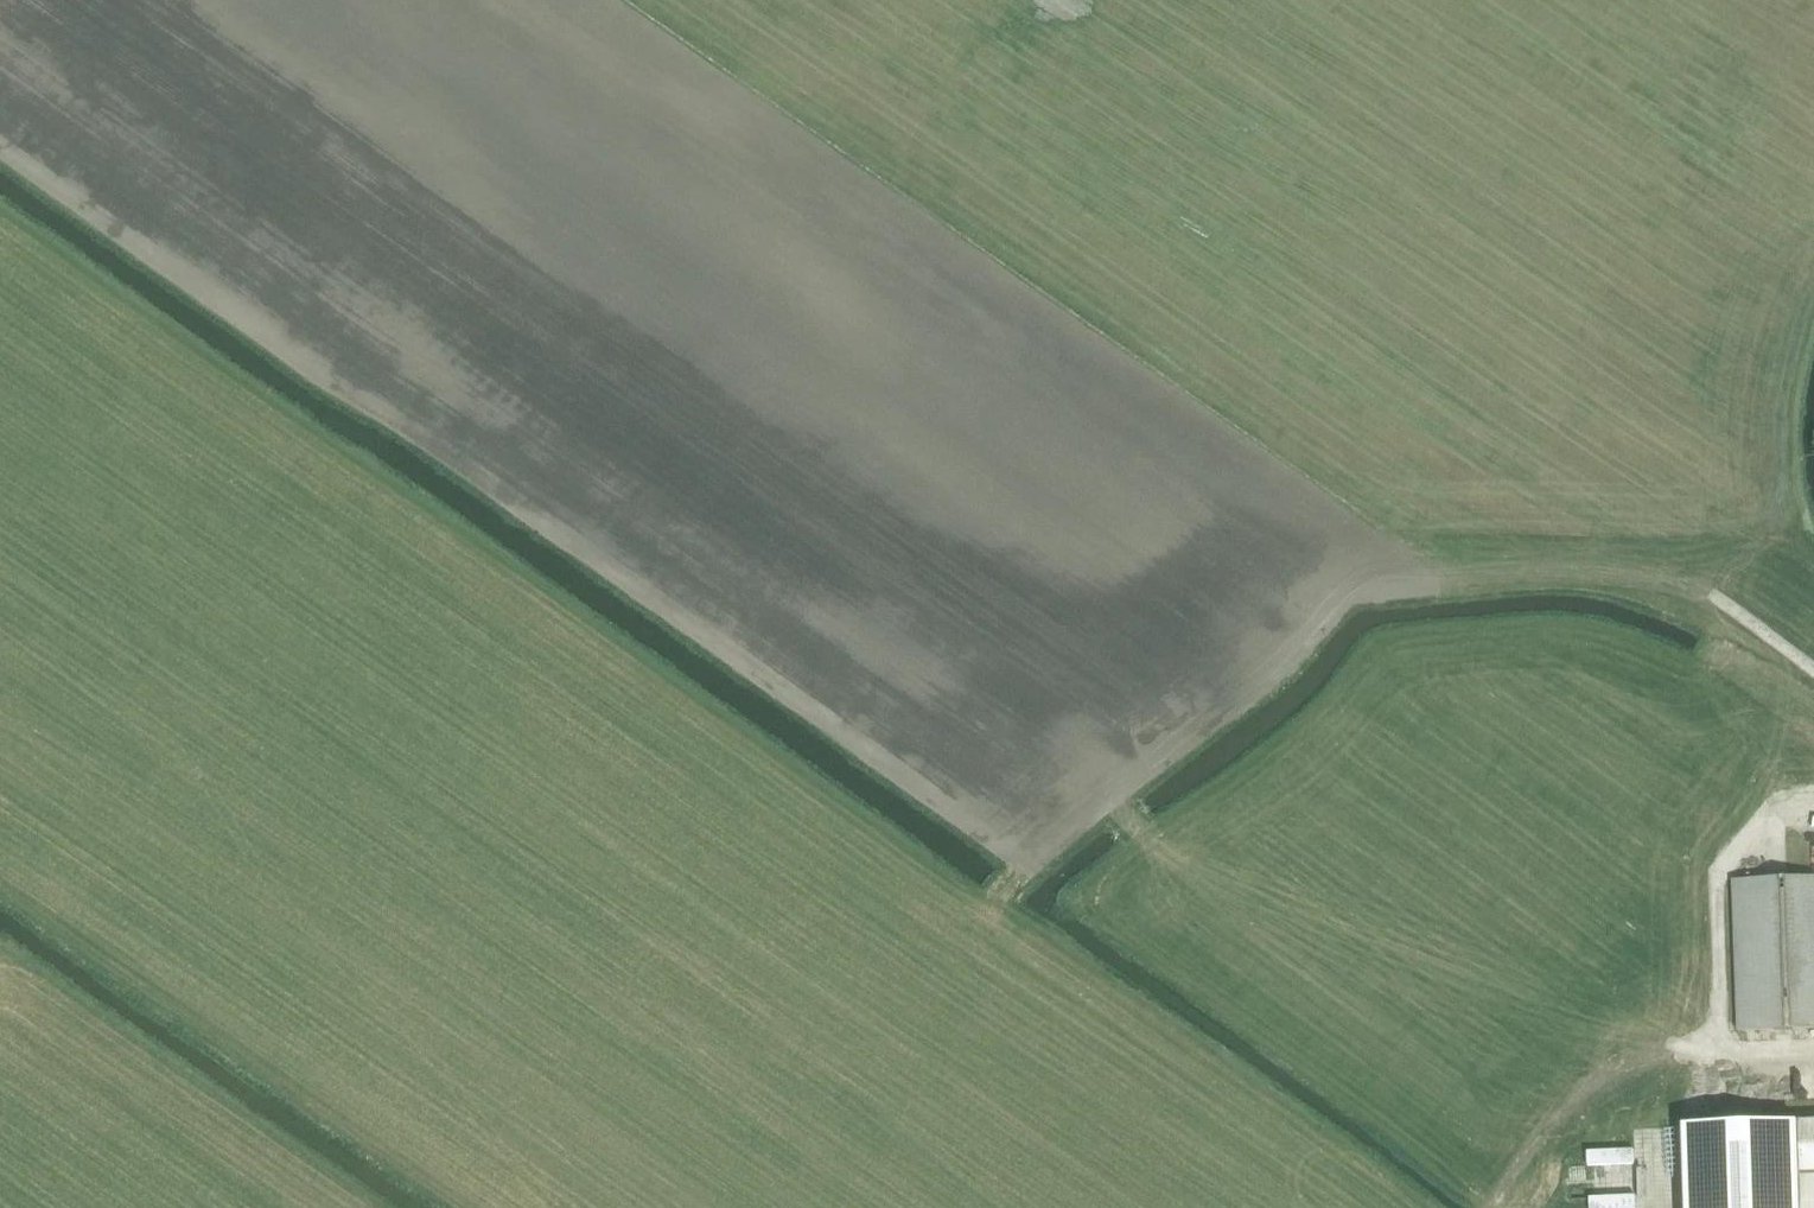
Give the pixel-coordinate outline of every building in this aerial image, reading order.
[(1748,1032),(1813,1029),(1813,877),(1732,880),(1737,1032),(1748,1032)] [(1683,1126),(1686,1207),(1813,1207),(1813,1122),(1683,1126)] [(1634,1157),(1645,1164),(1654,1147),(1643,1141),(1634,1157)] [(1638,1182),(1624,1178),(1614,1207),(1629,1207),(1638,1182)]
